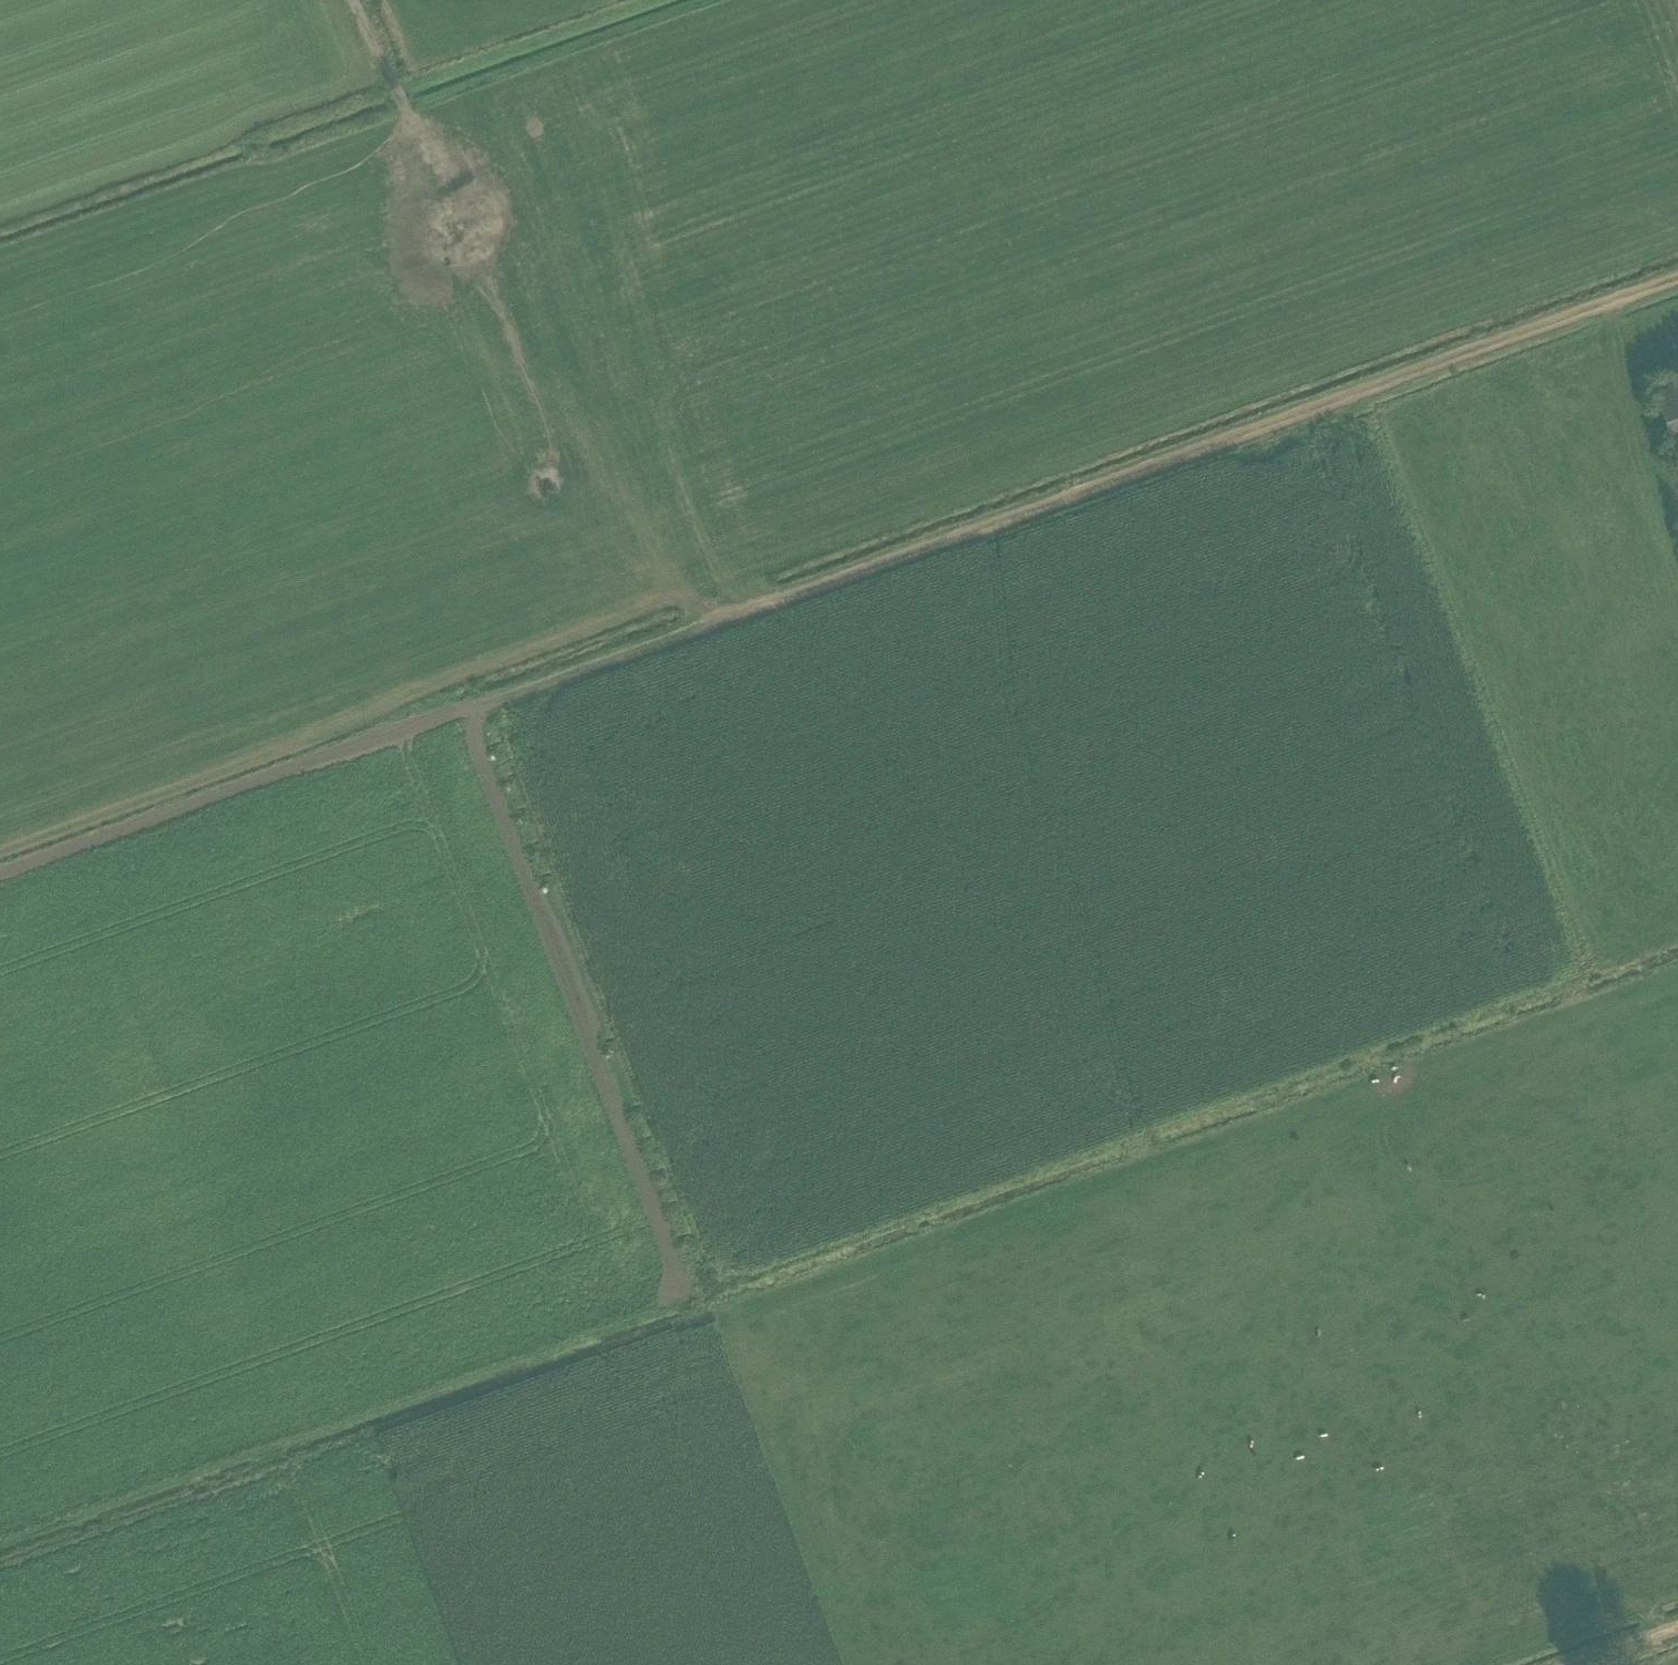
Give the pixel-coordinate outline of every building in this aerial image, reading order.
[(1655,395),(1677,459),(1677,386),(1655,395)]
